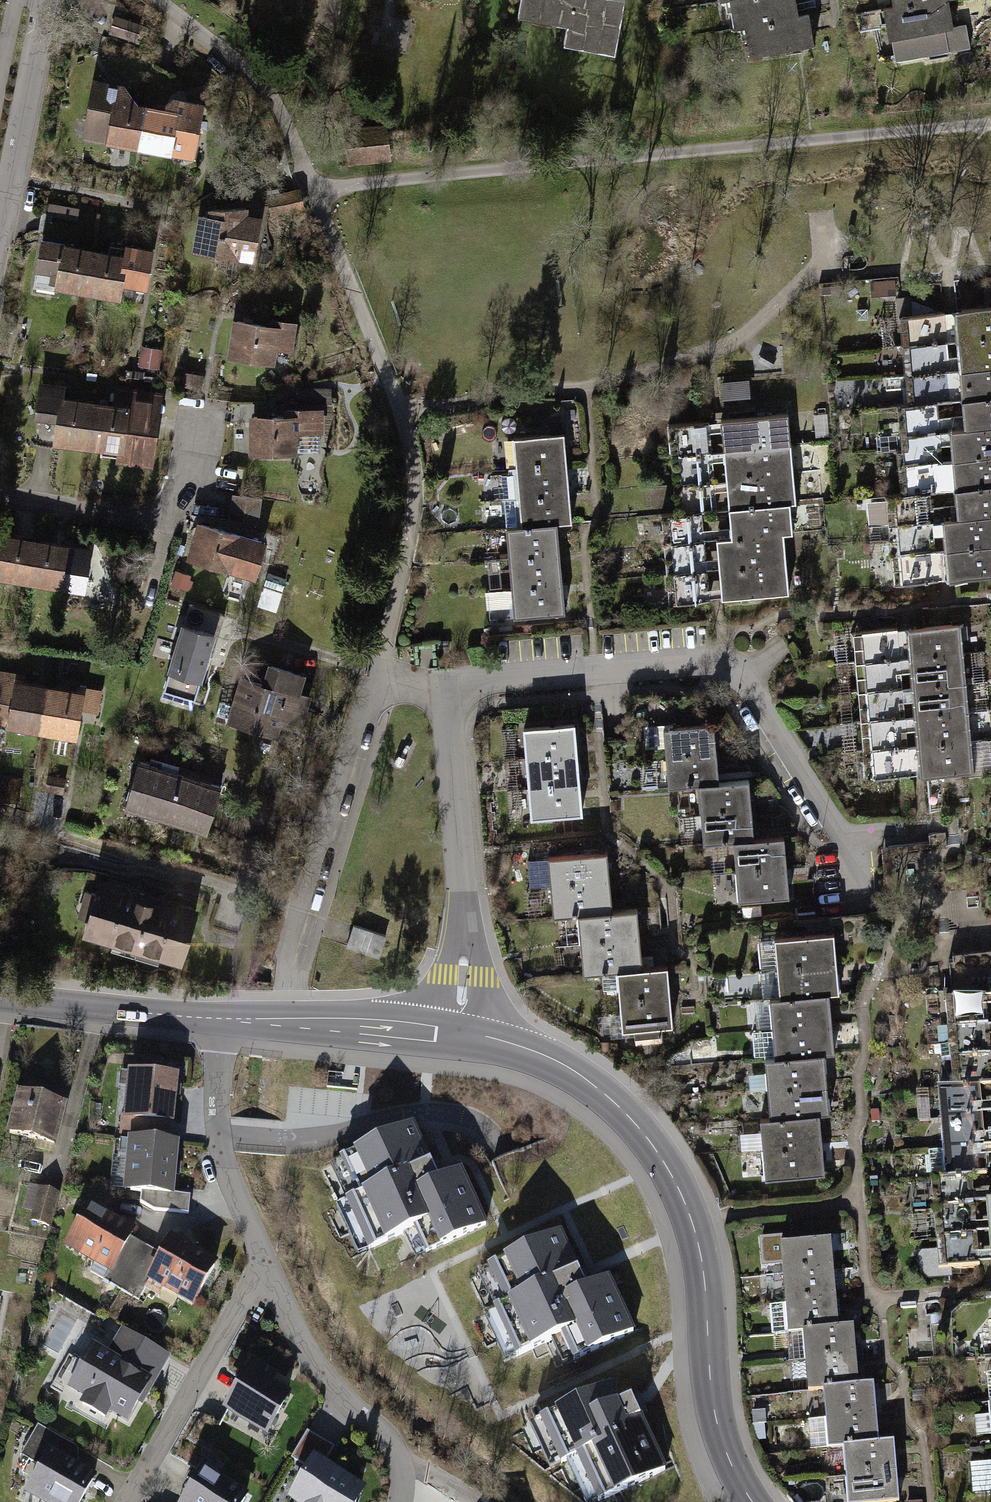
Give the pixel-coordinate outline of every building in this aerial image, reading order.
[(522,4),(569,13),(565,32),(617,42),(625,0),(523,0),(522,4)] [(744,26),(799,16),(796,0),(730,0),(735,28),(744,26)] [(949,0),(933,0),(894,7),(884,9),(889,39),(892,38),(896,60),(970,47),(966,24),(953,26),(949,0)] [(809,14),(799,16),(744,26),(750,56),(814,44),(809,14)] [(139,25),(115,17),(111,31),(135,39),(139,25)] [(159,34),(153,32),(149,40),(155,43),(159,34)] [(138,146),(145,108),(131,105),(129,101),(132,99),(124,88),(95,83),(86,134),(107,138),(107,140),(138,146)] [(166,112),(145,108),(138,146),(193,155),(201,107),(172,102),(166,106),(166,112)] [(384,131),(349,134),(351,159),(386,156),(384,131)] [(301,209),(297,191),(267,198),(272,216),(301,209)] [(209,218),(202,217),(196,251),(236,257),(236,255),(254,258),(260,219),(245,216),(246,208),(210,210),(209,218)] [(47,214),(44,233),(73,238),(76,218),(47,214)] [(88,291),(94,253),(63,248),(64,246),(41,242),(35,285),(57,289),(58,286),(88,291)] [(94,253),(88,291),(120,296),(122,281),(146,285),(151,251),(109,244),(107,255),(94,253)] [(895,282),(885,283),(885,291),(896,290),(895,282)] [(959,340),(990,337),(990,307),(956,310),(959,340)] [(902,315),(904,345),(948,341),(944,311),(902,315)] [(269,326),(237,321),(232,356),(270,362),(274,340),(291,342),(294,324),(270,320),(269,326)] [(961,370),(990,367),(990,337),(959,340),(961,370)] [(904,345),(907,375),(950,372),(948,341),(904,345)] [(158,366),(160,349),(148,347),(146,355),(141,355),(140,364),(158,366)] [(964,399),(990,396),(990,367),(961,370),(964,399)] [(907,375),(910,404),(937,402),(953,400),(950,372),(907,375)] [(751,397),(749,379),(721,381),(722,399),(751,397)] [(94,405),(61,400),(63,389),(41,386),(38,415),(58,417),(55,440),(89,444),(94,405)] [(322,389),(300,389),(300,402),(322,402),(322,389)] [(158,416),(160,399),(114,393),(112,407),(94,405),(89,444),(123,449),(122,457),(148,461),(154,416),(158,416)] [(967,429),(990,427),(990,396),(964,399),(967,429)] [(910,404),(900,404),(904,449),(942,445),(937,402),(910,404)] [(286,417),(254,417),(254,452),(293,452),(293,450),(318,450),(318,431),(321,431),(321,411),(286,411),(286,417)] [(725,450),(791,444),(788,414),(721,420),(725,450)] [(671,454),(710,450),(710,421),(669,425),(671,454)] [(560,422),(552,423),(552,432),(561,431),(560,422)] [(954,459),(990,456),(990,427),(967,429),(951,430),(954,459)] [(517,468),(566,463),(564,433),(514,438),(517,468)] [(791,444),(725,450),(726,479),(793,473),(791,444)] [(899,449),(902,493),(930,492),(946,490),(942,445),(904,449),(899,449)] [(710,450),(671,454),(673,483),(715,479),(710,450)] [(956,488),(990,485),(990,456),(954,459),(956,488)] [(566,463),(517,468),(509,468),(509,474),(501,474),(504,498),(569,493),(566,463)] [(793,473),(726,479),(728,508),(791,503),(797,502),(793,473)] [(715,479),(673,483),(676,514),(702,511),(718,509),(715,479)] [(956,488),(959,518),(990,515),(990,485),(956,488)] [(890,523),(892,539),(934,536),(930,492),(902,493),(888,494),(888,500),(875,500),(872,504),(872,520),(878,524),(890,523)] [(569,493),(504,498),(507,528),(557,523),(572,522),(569,493)] [(258,524),(262,499),(232,495),(228,520),(258,524)] [(728,508),(731,538),(783,533),(794,532),(791,503),(728,508)] [(664,544),(705,540),(702,511),(676,514),(661,515),(664,544)] [(947,549),(990,545),(990,515),(959,518),(945,519),(947,549)] [(509,557),(560,553),(557,523),(507,528),(509,557)] [(201,524),(191,558),(251,575),(261,541),(201,524)] [(787,563),(783,533),(731,538),(716,538),(719,569),(787,563)] [(29,579),(35,542),(0,536),(0,555),(0,575),(29,579)] [(938,579),(934,536),(892,539),(896,583),(938,579)] [(705,540),(664,544),(666,574),(707,569),(705,540)] [(83,550),(35,542),(29,579),(60,584),(63,566),(80,568),(83,550)] [(947,549),(949,579),(990,575),(990,545),(947,549)] [(560,553),(509,557),(512,587),(562,582),(560,553)] [(788,592),(787,563),(719,569),(723,599),(788,592)] [(707,569),(666,574),(668,602),(710,599),(707,569)] [(190,576),(176,571),(171,583),(186,588),(190,576)] [(285,579),(268,573),(264,585),(282,590),(285,579)] [(562,582),(512,587),(514,616),(565,612),(562,582)] [(220,614),(190,604),(184,623),(183,623),(163,687),(194,697),(220,614)] [(959,624),(910,628),(911,658),(961,654),(959,624)] [(897,629),(855,632),(858,662),(900,659),(897,629)] [(961,654),(911,658),(914,688),(964,684),(961,654)] [(900,659),(858,662),(860,692),(903,689),(900,659)] [(265,685),(241,678),(233,705),(220,701),(216,714),(230,718),(229,720),(275,734),(283,706),(303,711),(310,685),(300,682),(302,675),(271,665),(265,685)] [(41,728),(48,688),(21,684),(22,678),(0,674),(0,721),(41,728)] [(964,684),(914,688),(917,717),(966,712),(964,684)] [(48,688),(41,728),(75,734),(80,707),(97,710),(100,691),(77,687),(76,693),(48,688)] [(903,689),(860,692),(863,722),(905,717),(903,689)] [(966,712),(917,717),(919,746),(969,742),(966,712)] [(905,717),(863,722),(866,751),(908,747),(905,717)] [(574,724),(524,728),(527,758),(577,754),(574,724)] [(666,758),(716,754),(714,724),(673,727),(673,724),(644,727),(645,743),(650,747),(665,745),(666,758)] [(969,742),(919,746),(922,776),(972,772),(969,742)] [(908,747),(866,751),(868,781),(911,778),(908,747)] [(577,754),(527,758),(529,788),(579,783),(577,754)] [(716,754),(666,758),(668,787),(699,785),(719,783),(716,754)] [(167,813),(181,768),(151,759),(149,764),(138,760),(126,801),(167,813)] [(211,777),(181,768),(167,813),(208,826),(220,785),(209,781),(211,777)] [(63,779),(49,776),(47,788),(61,791),(63,779)] [(1,781),(0,788),(0,789),(15,790),(15,782),(1,781)] [(701,814),(751,810),(749,781),(719,783),(699,785),(701,814)] [(579,783),(529,788),(532,817),(582,813),(579,783)] [(751,810),(701,814),(704,844),(734,841),(754,840),(751,810)] [(736,871),(787,866),(784,837),(754,840),(734,841),(736,871)] [(550,887),(610,882),(607,852),(547,857),(548,858),(533,859),(528,863),(530,886),(550,885),(550,887)] [(787,866),(736,871),(739,901),(789,896),(787,866)] [(610,882),(550,887),(553,916),(578,914),(612,911),(610,882)] [(196,912),(100,883),(86,931),(181,959),(196,912)] [(612,911),(578,914),(581,943),(640,939),(637,909),(612,911)] [(348,946),(382,956),(388,934),(354,925),(348,946)] [(775,939),(777,968),(837,963),(834,935),(775,939)] [(640,939),(581,943),(584,973),(601,972),(642,968),(640,939)] [(777,968),(780,999),(829,993),(840,994),(837,963),(777,968)] [(642,968),(601,972),(603,988),(619,986),(620,1000),(670,995),(668,966),(642,968)] [(770,999),(772,1028),(832,1023),(829,993),(780,999),(770,999)] [(945,998),(949,1042),(990,1038),(985,994),(945,998)] [(670,995),(620,1000),(622,1029),(634,1029),(636,1043),(664,1041),(663,1026),(672,1025),(670,995)] [(772,1028),(775,1057),(825,1054),(835,1053),(832,1023),(772,1028)] [(952,1086),(978,1083),(990,1082),(990,1049),(990,1038),(949,1042),(940,1043),(941,1056),(950,1055),(952,1086)] [(765,1059),(768,1088),(827,1082),(825,1054),(775,1057),(765,1059)] [(167,1075),(135,1072),(131,1118),(121,1117),(120,1133),(169,1138),(173,1083),(171,1078),(167,1075)] [(768,1088),(771,1117),(819,1113),(829,1113),(827,1082),(768,1088)] [(938,1087),(940,1117),(980,1113),(978,1083),(952,1086),(938,1087)] [(64,1105),(20,1094),(10,1133),(54,1144),(64,1105)] [(760,1118),(763,1147),(823,1142),(819,1113),(771,1117),(760,1118)] [(940,1117),(944,1146),(983,1142),(980,1113),(940,1117)] [(412,1127),(341,1160),(358,1197),(347,1202),(369,1249),(415,1228),(426,1252),(486,1225),(460,1171),(438,1182),(412,1127)] [(176,1145),(136,1140),(130,1190),(141,1191),(140,1202),(154,1210),(166,1211),(188,1213),(190,1195),(170,1193),(176,1145)] [(825,1173),(823,1142),(763,1147),(765,1176),(825,1173)] [(928,1148),(931,1177),(972,1173),(986,1172),(983,1142),(944,1146),(928,1148)] [(931,1178),(934,1206),(974,1202),(972,1173),(931,1177),(931,1178)] [(57,1195),(30,1187),(25,1207),(34,1210),(31,1221),(49,1226),(57,1195)] [(934,1206),(936,1236),(977,1232),(974,1202),(934,1206)] [(103,1280),(121,1290),(146,1246),(130,1236),(132,1232),(89,1208),(69,1242),(111,1266),(103,1280)] [(980,1262),(977,1232),(936,1236),(939,1265),(980,1262)] [(560,1235),(489,1268),(505,1304),(495,1309),(516,1356),(562,1335),(574,1360),(633,1332),(608,1278),(585,1289),(560,1235)] [(783,1274),(834,1270),(831,1240),(781,1244),(781,1238),(761,1240),(763,1263),(782,1262),(783,1274)] [(163,1255),(146,1246),(121,1290),(138,1300),(152,1276),(195,1300),(214,1266),(171,1241),(163,1255)] [(834,1270),(783,1274),(786,1303),(836,1299),(834,1270)] [(836,1299),(786,1303),(771,1305),(773,1334),(803,1332),(838,1329),(836,1299)] [(838,1329),(803,1332),(806,1361),(856,1356),(854,1328),(838,1329)] [(92,1349),(71,1386),(87,1395),(82,1404),(105,1416),(110,1407),(128,1417),(164,1354),(124,1332),(109,1359),(92,1349)] [(856,1356),(806,1361),(808,1391),(823,1389),(859,1386),(856,1356)] [(273,1378),(252,1366),(229,1407),(268,1429),(287,1396),(269,1386),(273,1378)] [(859,1386),(823,1389),(826,1418),(876,1414),(874,1385),(859,1386)] [(619,1402),(613,1387),(541,1420),(561,1463),(577,1456),(598,1501),(664,1471),(630,1397),(619,1402)] [(989,1402),(990,1413),(975,1415),(976,1433),(990,1433),(990,1402),(989,1402)] [(876,1414),(826,1418),(828,1448),(844,1447),(879,1444),(876,1414)] [(37,1425),(27,1443),(49,1455),(42,1467),(30,1489),(54,1501),(80,1501),(93,1479),(67,1464),(77,1447),(37,1425)] [(307,1431),(291,1458),(308,1468),(291,1497),(300,1501),(355,1501),(356,1501),(361,1487),(323,1465),(334,1447),(307,1431)] [(879,1444),(844,1447),(845,1464),(846,1476),(897,1472),(894,1442),(879,1444)] [(49,1455),(27,1443),(20,1455),(42,1467),(49,1455)] [(844,1447),(828,1448),(830,1465),(845,1464),(844,1447)] [(970,1462),(973,1493),(990,1491),(990,1460),(970,1462)] [(202,1472),(184,1501),(242,1501),(245,1497),(202,1472)] [(846,1476),(848,1501),(888,1501),(899,1501),(897,1472),(846,1476)]
